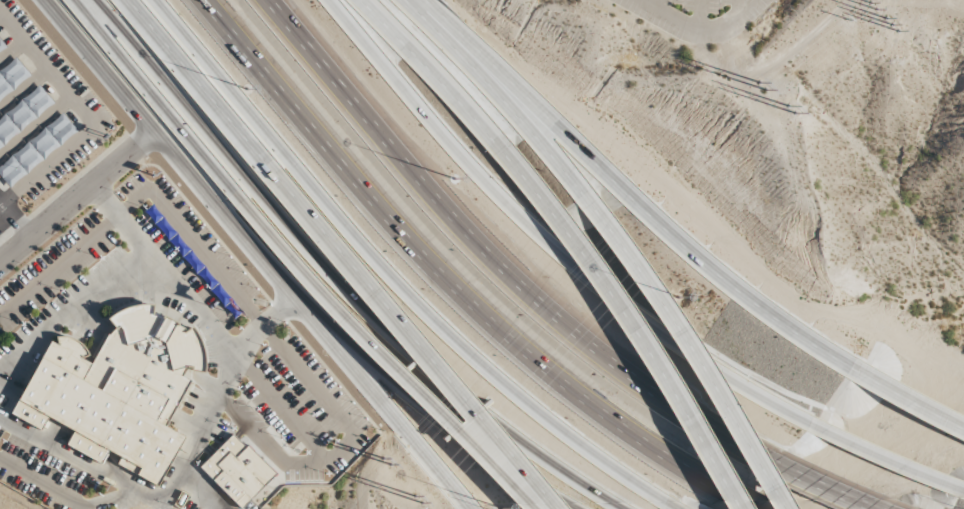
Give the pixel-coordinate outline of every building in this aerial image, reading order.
[(159,486),(183,436),(166,428),(190,380),(183,377),(182,369),(202,367),(202,366),(198,328),(187,329),(153,312),(152,305),(109,309),(111,326),(92,364),(74,355),(84,354),(83,346),(55,332),(57,345),(49,341),(12,414),(41,429),(47,418),(73,431),(66,445),(102,463),(108,451),(118,456),(119,466),(159,486)] [(199,466),(240,508),(274,475),(234,433),(199,466)]
